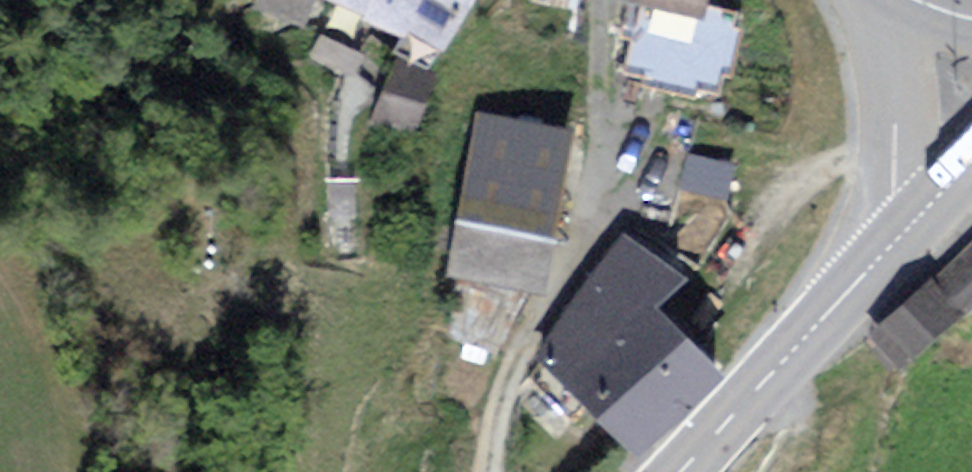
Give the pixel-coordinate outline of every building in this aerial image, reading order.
[(365,11),(371,0),(344,0),(365,11)] [(402,29),(407,20),(417,0),(371,0),(365,11),(402,29)] [(407,20),(444,39),(464,0),(417,0),(407,20)] [(434,75),(400,59),(376,111),(410,126),(434,75)] [(573,134),(482,114),(449,271),(539,291),(573,134)] [(551,340),(577,365),(643,296),(669,269),(628,238),(551,340)] [(936,278),(962,307),(971,298),(971,246),(936,278)] [(902,361),(962,307),(936,278),(934,276),(874,330),(902,361)] [(641,443),(716,365),(643,296),(577,365),(568,374),(641,443)]
